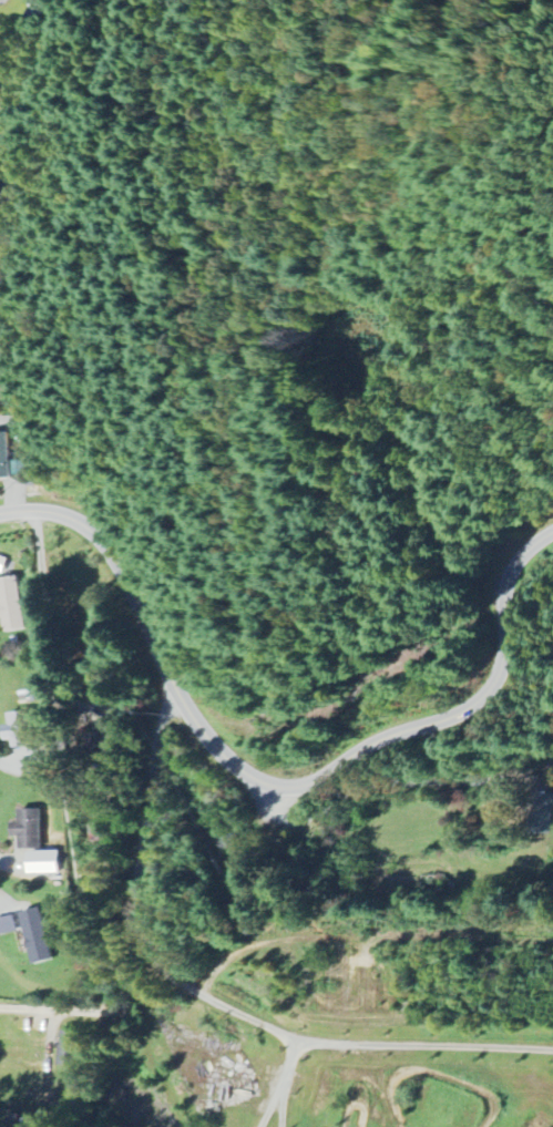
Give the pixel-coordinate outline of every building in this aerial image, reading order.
[(13,479),(12,432),(0,433),(0,479),(13,479)] [(0,580),(0,581),(4,607),(0,608),(0,619),(6,618),(8,632),(27,630),(19,577),(0,580)] [(10,741),(17,740),(17,748),(36,747),(33,712),(8,714),(10,741)] [(23,850),(43,849),(42,809),(22,810),(23,823),(16,823),(17,837),(23,837),(23,850)] [(62,851),(29,853),(30,874),(63,873),(62,851)] [(55,961),(42,908),(23,913),(36,966),(55,961)] [(18,917),(0,919),(0,936),(20,933),(18,917)]
